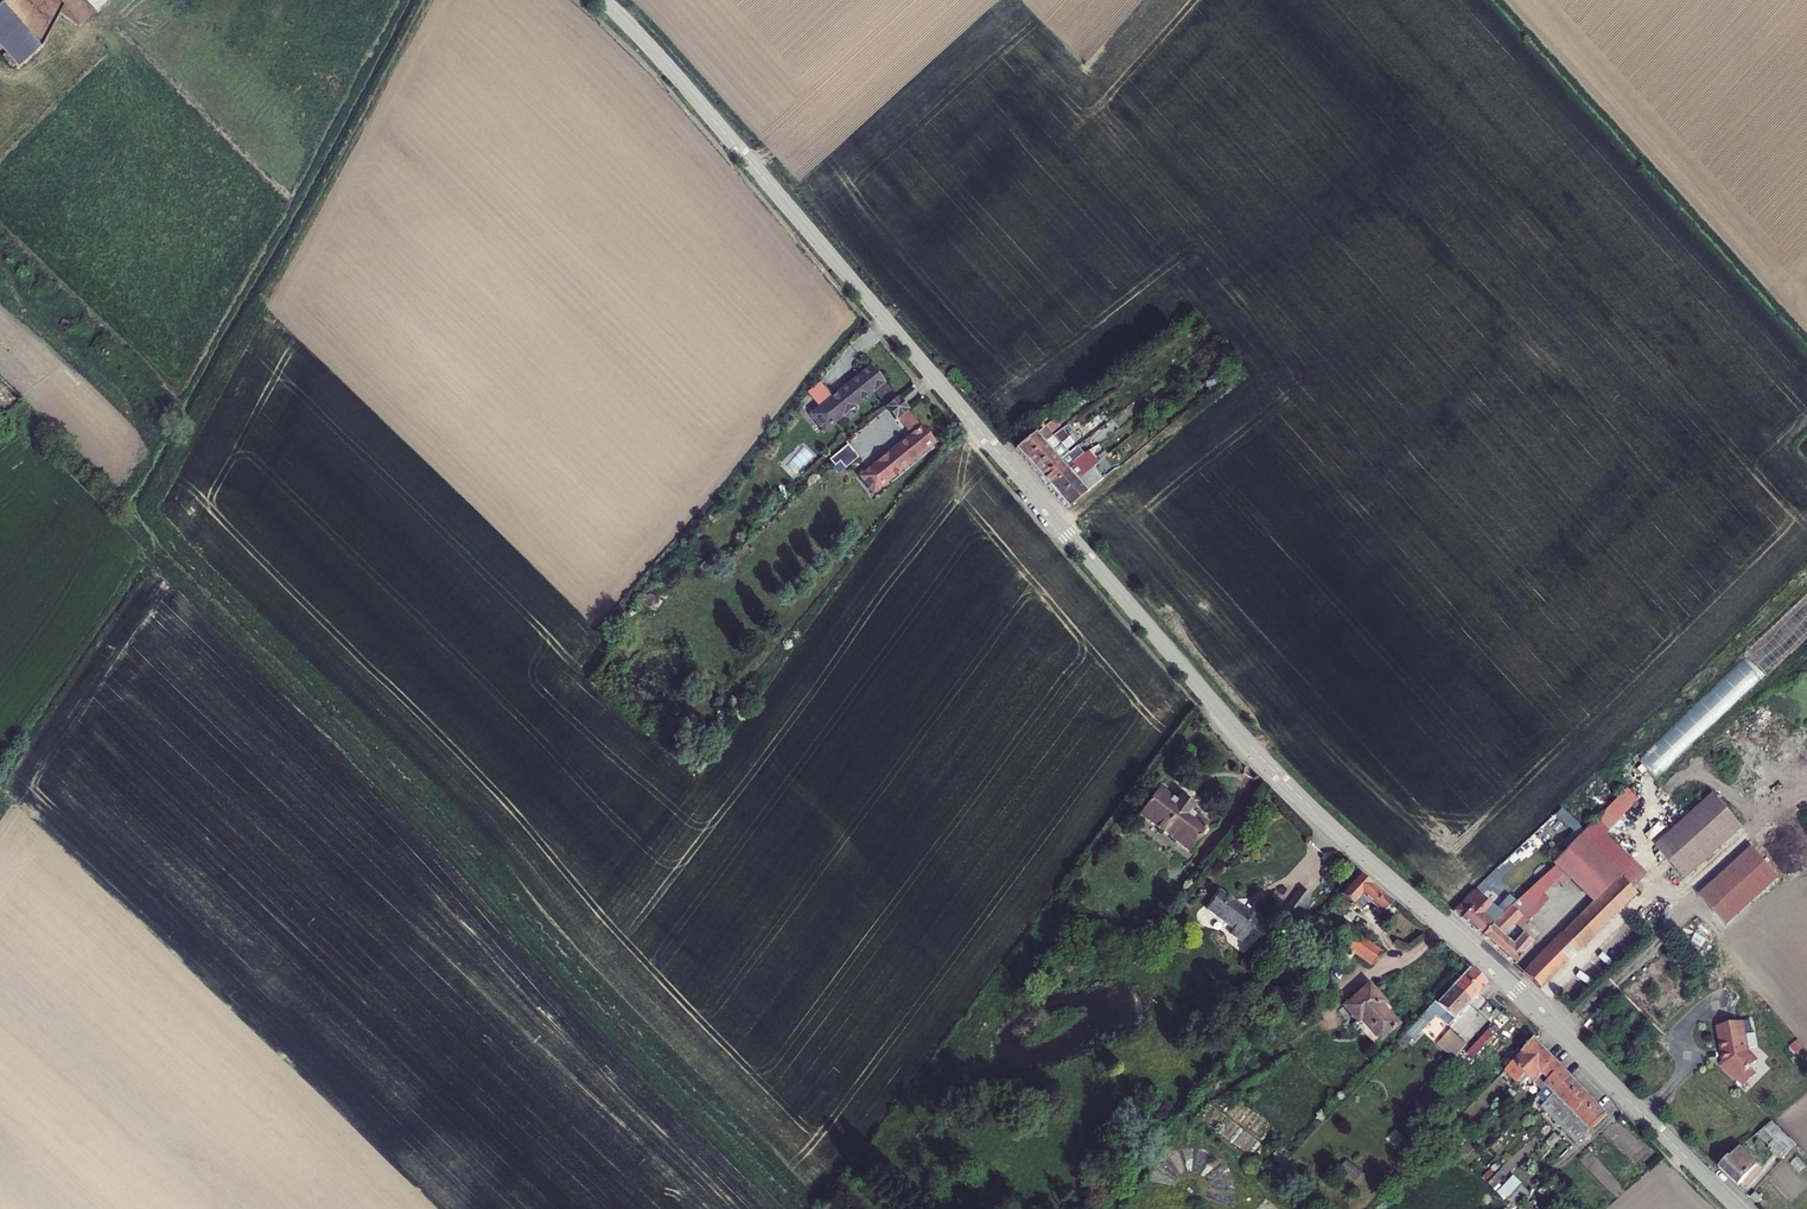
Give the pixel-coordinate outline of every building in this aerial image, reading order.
[(0,8),(0,46),(19,69),(43,49),(4,5),(0,8)] [(877,366),(827,407),(838,422),(881,387),(895,403),(903,397),(877,366)] [(814,393),(827,407),(839,397),(827,382),(814,393)] [(895,403),(892,407),(900,417),(904,414),(912,407),(903,397),(895,403)] [(838,422),(827,407),(818,414),(830,428),(838,422)] [(940,441),(912,407),(904,414),(919,431),(875,469),(888,485),(940,441)] [(1069,433),(1062,424),(1024,454),(1032,463),(1050,448),(1069,433)] [(1058,457),(1077,442),(1069,433),(1050,448),(1032,463),(1040,472),(1058,457)] [(846,459),(851,466),(865,456),(854,442),(835,457),(840,463),(846,459)] [(1040,472),(1049,482),(1075,459),(1072,455),(1081,448),(1077,442),(1058,457),(1040,472)] [(1090,462),(1092,460),(1090,459),(1085,452),(1075,459),(1049,482),(1055,490),(1082,468),(1083,466),(1087,462),(1090,462)] [(1055,490),(1064,501),(1087,481),(1086,473),(1095,465),(1092,460),(1090,462),(1087,462),(1083,466),(1082,468),(1055,490)] [(1074,512),(1109,483),(1099,470),(1095,465),(1086,473),(1087,481),(1064,501),(1074,512)] [(875,469),(867,476),(880,492),(888,485),(875,469)] [(1744,661),(1714,693),(1730,708),(1760,676),(1744,661)] [(1203,801),(1189,791),(1185,795),(1167,781),(1148,807),(1198,845),(1216,820),(1199,806),(1203,801)] [(1610,835),(1644,802),(1633,790),(1595,828),(1606,839),(1610,835)] [(1720,799),(1677,837),(1663,849),(1692,883),(1750,833),(1720,799)] [(1588,845),(1625,881),(1636,892),(1651,877),(1610,835),(1606,839),(1595,828),(1588,835),(1593,840),(1588,845)] [(1625,881),(1588,845),(1585,843),(1562,867),(1563,869),(1575,880),(1600,907),(1625,881)] [(1733,931),(1787,884),(1759,852),(1706,899),(1733,931)] [(1398,898),(1366,868),(1346,889),(1358,900),(1368,890),(1387,909),(1398,898)] [(1490,939),(1523,967),(1539,948),(1529,938),(1526,941),(1520,934),(1575,880),(1563,869),(1522,909),(1490,939)] [(1316,887),(1306,880),(1293,900),(1303,907),(1316,887)] [(1532,976),(1550,991),(1642,898),(1636,892),(1625,881),(1600,907),(1532,976)] [(1263,914),(1224,885),(1210,904),(1238,924),(1236,929),(1247,938),(1263,914)] [(1505,913),(1482,892),(1462,913),(1490,939),(1522,909),(1516,902),(1505,913)] [(1303,907),(1293,900),(1288,907),(1297,914),(1303,907)] [(1387,948),(1353,922),(1343,935),(1361,949),(1377,961),(1387,948)] [(1361,949),(1343,935),(1336,945),(1354,958),(1361,949)] [(1470,962),(1461,971),(1483,991),(1491,981),(1470,962)] [(1454,980),(1459,984),(1475,999),(1483,991),(1461,971),(1454,980)] [(1392,999),(1376,980),(1350,1002),(1363,1018),(1367,1015),(1386,1038),(1405,1022),(1389,1002),(1392,999)] [(1453,1024),(1475,999),(1459,984),(1443,1002),(1439,999),(1411,1032),(1419,1039),(1440,1014),(1443,1017),(1444,1016),(1453,1024)] [(1487,1004),(1498,1013),(1502,1008),(1492,999),(1487,1004)] [(1506,1012),(1502,1008),(1498,1013),(1502,1017),(1506,1012)] [(1732,1050),(1734,1049),(1736,1057),(1734,1058),(1732,1059),(1731,1062),(1731,1064),(1732,1067),(1746,1081),(1749,1078),(1752,1082),(1760,1074),(1760,1070),(1758,1069),(1765,1062),(1755,1052),(1754,1046),(1757,1043),(1755,1035),(1752,1035),(1750,1022),(1726,1026),(1730,1044),(1731,1044),(1732,1050)] [(1457,1028),(1443,1042),(1460,1057),(1473,1042),(1457,1028)] [(1475,1057),(1496,1034),(1490,1029),(1469,1052),(1475,1057)] [(1567,1065),(1540,1036),(1511,1068),(1523,1082),(1531,1074),(1544,1087),(1540,1092),(1547,1099),(1550,1096),(1545,1091),(1550,1083),(1567,1065)] [(1559,1092),(1576,1075),(1567,1065),(1550,1083),(1545,1091),(1550,1096),(1547,1099),(1543,1102),(1549,1109),(1556,1102),(1559,1092)] [(1555,1114),(1586,1085),(1576,1075),(1559,1092),(1556,1102),(1549,1109),(1555,1114)] [(1594,1093),(1586,1085),(1555,1114),(1563,1123),(1594,1093)] [(1602,1102),(1594,1093),(1563,1123),(1572,1131),(1602,1102)] [(1611,1112),(1602,1102),(1572,1131),(1581,1140),(1611,1112)] [(1424,1117),(1417,1125),(1432,1139),(1439,1131),(1424,1117)] [(1767,1118),(1758,1126),(1769,1137),(1764,1142),(1782,1160),(1795,1147),(1767,1118)] [(1757,1164),(1739,1145),(1719,1165),(1739,1184),(1757,1164)] [(1515,1175),(1499,1191),(1508,1199),(1523,1183),(1515,1175)] [(1756,1192),(1752,1197),(1756,1202),(1760,1197),(1756,1192)]
